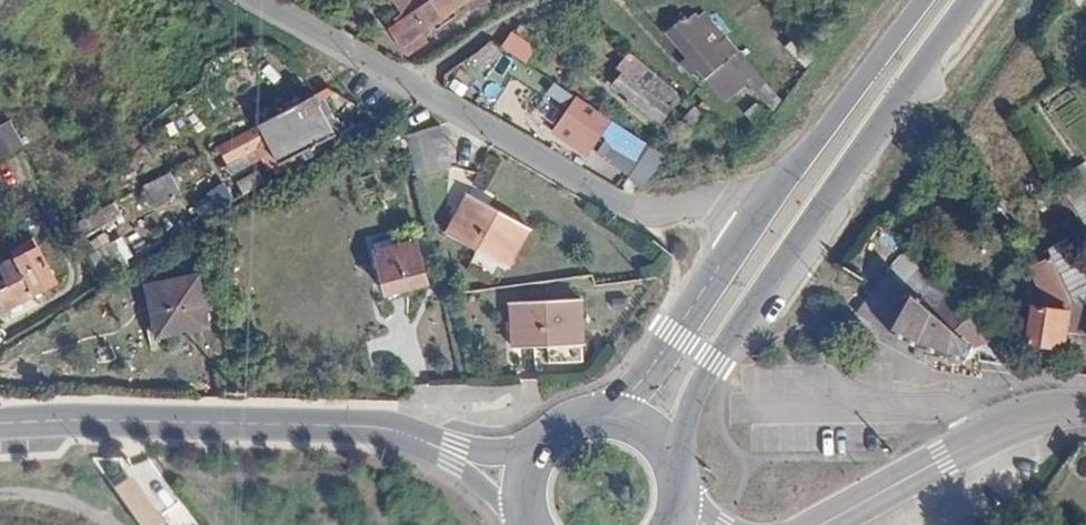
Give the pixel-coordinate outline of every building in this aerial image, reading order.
[(401,10),(394,16),(398,23),(392,28),(408,54),(427,42),(422,33),(434,25),(436,29),(443,32),(453,25),(454,20),(451,14),(464,5),(470,13),(487,2),(486,0),(395,0),(401,10)] [(666,34),(705,80),(729,57),(717,44),(723,38),(702,13),(696,18),(693,16),(686,22),(683,18),(666,34)] [(513,39),(533,51),(540,40),(521,28),(513,39)] [(499,47),(525,64),(533,51),(513,39),(508,35),(499,47)] [(797,35),(786,46),(805,67),(817,56),(797,35)] [(468,54),(457,63),(463,70),(478,57),(472,52),(468,54)] [(622,74),(612,87),(659,125),(672,109),(670,108),(678,97),(628,56),(617,70),(622,74)] [(575,96),(552,132),(587,154),(601,133),(612,141),(622,127),(575,96)] [(309,99),(258,125),(279,164),(329,138),(309,99)] [(0,124),(0,158),(26,143),(11,117),(0,124)] [(406,133),(419,176),(456,165),(443,122),(406,133)] [(515,161),(493,149),(468,193),(491,205),(515,161)] [(655,149),(629,177),(643,186),(667,157),(655,149)] [(1055,187),(1080,226),(1085,222),(1085,170),(1084,168),(1055,187)] [(491,205),(468,193),(446,232),(508,267),(529,228),(491,205)] [(0,212),(0,269),(5,279),(0,282),(0,304),(4,311),(56,282),(13,204),(0,212)] [(90,222),(78,230),(89,250),(102,242),(90,222)] [(1070,312),(1080,308),(1085,307),(1085,306),(1061,239),(1047,248),(1049,254),(1070,312)] [(414,241),(376,251),(387,291),(424,282),(414,241)] [(100,270),(126,260),(120,243),(94,253),(100,270)] [(1028,268),(1045,308),(1031,307),(1026,343),(1052,346),(1053,341),(1061,342),(1062,332),(1064,314),(1070,312),(1049,254),(1028,268)] [(900,287),(931,312),(948,294),(922,264),(900,287)] [(882,272),(858,316),(917,347),(946,358),(966,360),(969,346),(988,341),(975,326),(961,308),(948,294),(931,312),(900,287),(882,272)] [(182,320),(184,331),(207,327),(197,275),(148,285),(156,326),(182,320)] [(963,306),(961,308),(975,326),(997,308),(984,292),(963,306)] [(583,299),(509,302),(511,346),(585,344),(583,299)] [(1064,314),(1062,332),(1084,335),(1080,308),(1070,312),(1064,314)] [(158,336),(184,331),(182,320),(156,326),(158,336)] [(115,488),(141,524),(152,524),(161,519),(131,477),(128,478),(125,475),(121,478),(124,481),(115,488)]
